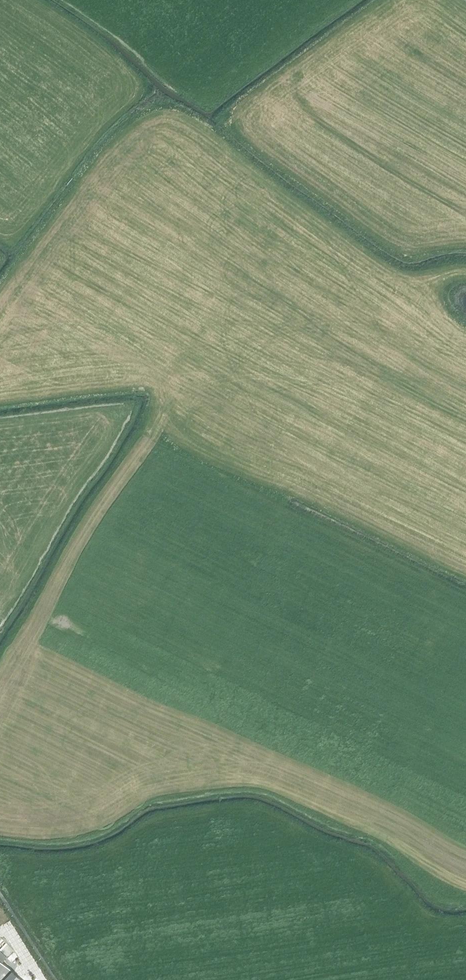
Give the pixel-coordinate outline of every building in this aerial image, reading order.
[(11,970),(2,961),(6,957),(0,951),(0,979),(2,979),(11,970)]
